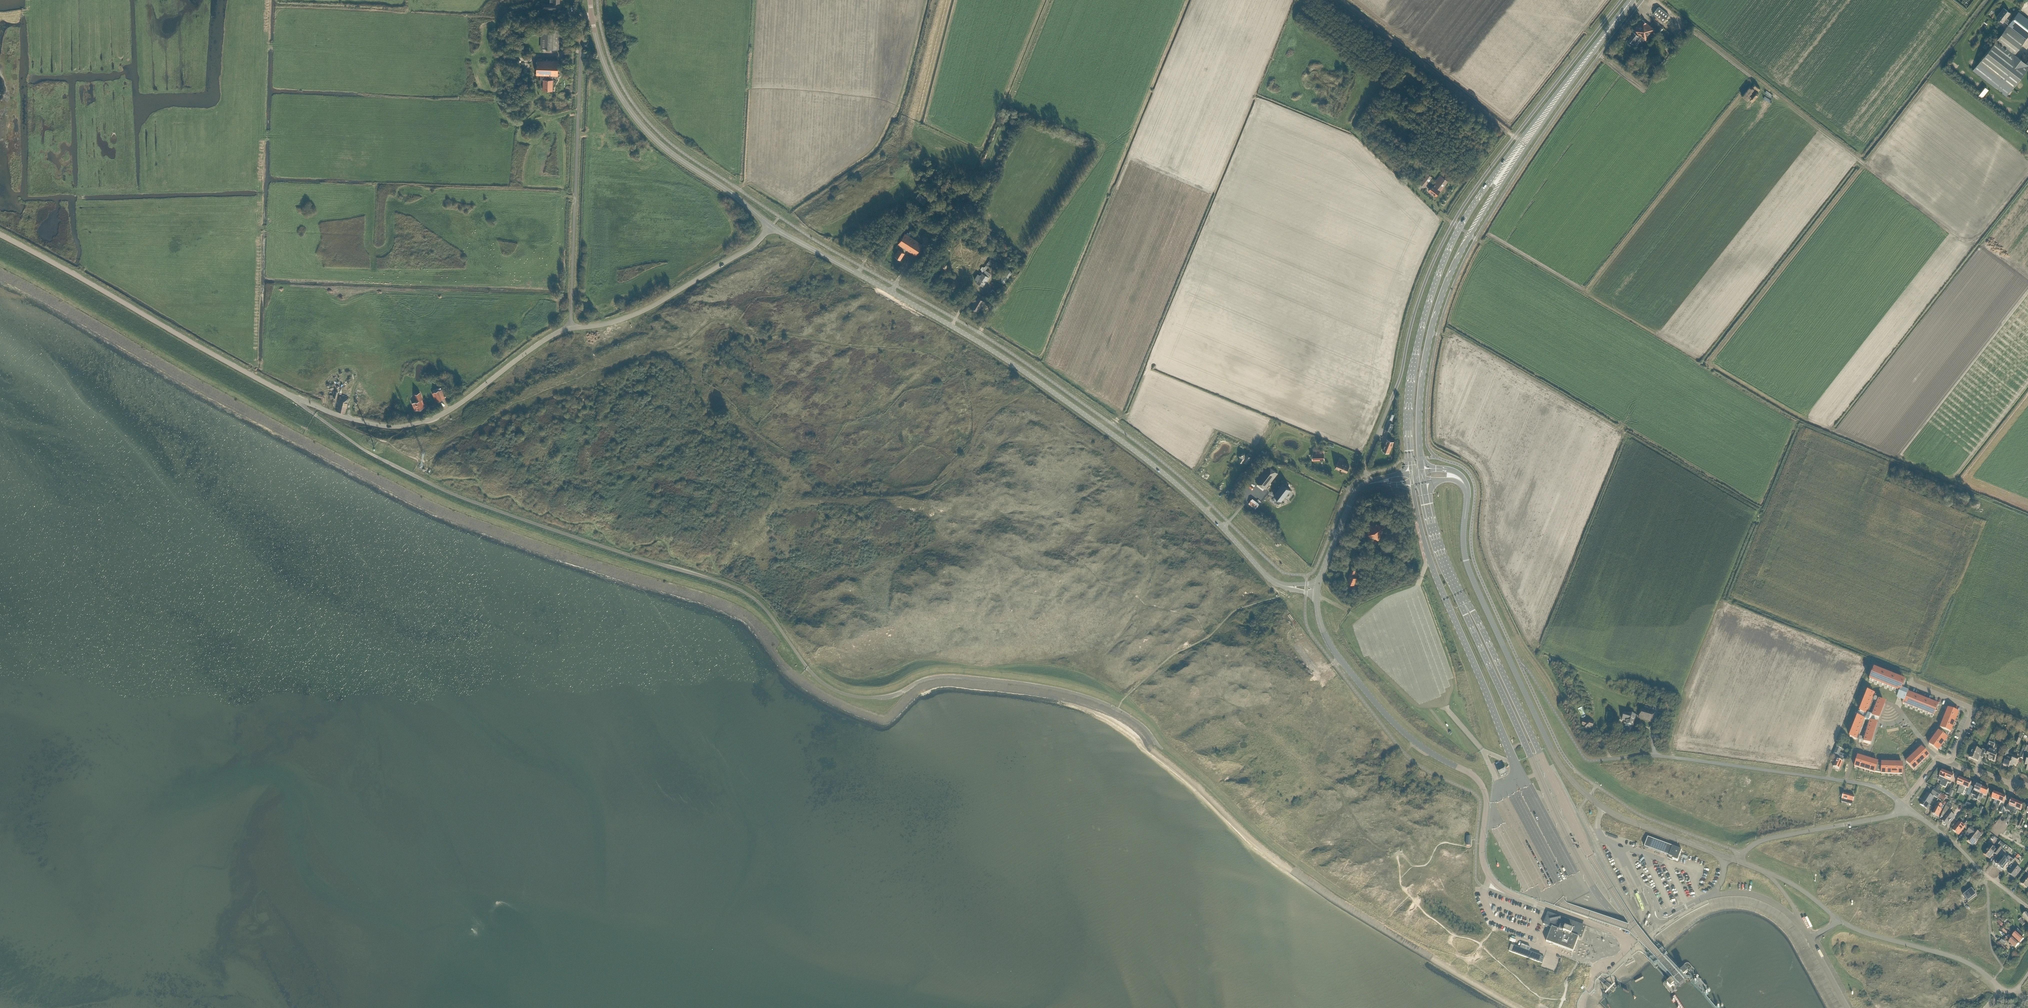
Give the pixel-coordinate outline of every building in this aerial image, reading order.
[(544,9),(556,9),(556,2),(560,3),(560,0),(550,0),(550,4),(544,3),(544,9)] [(1659,7),(1653,14),(1664,22),(1669,15),(1659,7)] [(2009,24),(2011,21),(2006,18),(2010,13),(2004,8),(1996,17),(2003,22),(2004,21),(2009,24)] [(2011,21),(2009,24),(1973,70),(2006,96),(2021,76),(2027,68),(2027,65),(2026,63),(2015,54),(2027,37),(2027,19),(2019,11),(2011,21)] [(1643,20),(1634,31),(1646,40),(1655,30),(1643,20)] [(547,49),(559,49),(560,29),(547,29),(547,49)] [(1634,32),(1628,39),(1636,46),(1639,42),(1638,41),(1641,38),(1634,32)] [(541,74),(552,75),(558,75),(558,61),(542,60),(538,60),(537,60),(537,74),(541,74)] [(552,75),(541,74),(541,80),(543,80),(543,90),(553,90),(553,80),(552,80),(552,75)] [(1428,173),(1420,184),(1425,187),(1432,177),(1428,173)] [(1433,186),(1429,190),(1437,196),(1448,181),(1441,175),(1434,184),(1435,185),(1434,187),(1433,186)] [(919,193),(917,197),(922,200),(921,201),(924,203),(927,199),(919,193)] [(905,233),(898,244),(899,245),(906,249),(916,255),(923,244),(910,236),(911,234),(908,231),(906,234),(905,233)] [(895,255),(901,259),(905,253),(904,252),(906,249),(899,245),(897,248),(899,249),(895,255)] [(982,272),(976,282),(983,286),(989,277),(989,276),(991,273),(986,270),(989,264),(997,268),(1000,263),(996,261),(996,262),(990,258),(988,263),(987,262),(981,272),(982,272)] [(1009,269),(1000,280),(1004,283),(1013,272),(1009,269)] [(977,297),(971,307),(978,311),(984,301),(985,302),(988,298),(983,296),(981,299),(977,297)] [(439,390),(434,392),(438,401),(442,400),(439,390)] [(415,402),(413,403),(416,410),(418,409),(424,407),(426,407),(424,403),(423,399),(420,392),(415,394),(418,401),(415,402)] [(340,396),(339,400),(337,411),(345,413),(349,398),(340,396)] [(1387,439),(1383,450),(1389,453),(1394,441),(1387,439)] [(1325,460),(1325,455),(1324,450),(1316,450),(1316,454),(1312,454),(1313,460),(1325,460)] [(1240,458),(1239,460),(1242,463),(1243,461),(1247,463),(1251,457),(1248,454),(1246,457),(1245,453),(1243,454),(1243,453),(1242,454),(1239,456),(1240,458)] [(1339,459),(1335,468),(1342,471),(1343,470),(1347,472),(1350,465),(1344,462),(1345,462),(1339,459)] [(1268,464),(1255,481),(1265,488),(1278,472),(1268,464)] [(1283,482),(1274,494),(1275,493),(1283,498),(1281,500),(1282,500),(1291,488),(1283,483),(1283,482)] [(1252,498),(1249,502),(1252,504),(1251,505),(1258,509),(1261,505),(1253,500),(1254,499),(1252,498)] [(1384,524),(1397,529),(1399,523),(1387,518),(1384,524)] [(1372,520),(1366,535),(1379,540),(1385,526),(1372,520)] [(1395,530),(1391,538),(1398,541),(1400,535),(1402,536),(1404,531),(1401,530),(1400,532),(1395,530)] [(1350,578),(1348,582),(1354,584),(1357,577),(1354,576),(1356,569),(1352,568),(1348,577),(1350,578)] [(1901,691),(1904,682),(1874,670),(1869,680),(1900,692),(1898,697),(1904,700),(1903,704),(1933,716),(1937,706),(1907,694),(1906,695),(1903,693),(1903,692),(1901,691)] [(1858,717),(1850,737),(1856,740),(1864,720),(1868,722),(1863,740),(1862,740),(1862,739),(1861,739),(1861,738),(1860,738),(1859,739),(1859,740),(1859,741),(1859,742),(1860,742),(1861,742),(1861,741),(1862,742),(1870,744),(1876,724),(1875,724),(1877,719),(1878,719),(1885,703),(1877,700),(1877,699),(1876,699),(1876,698),(1875,698),(1875,699),(1874,699),(1874,700),(1874,701),(1874,702),(1875,702),(1876,702),(1876,701),(1871,716),(1867,714),(1874,695),(1874,694),(1868,692),(1860,712),(1859,712),(1857,716),(1858,717)] [(1642,709),(1640,717),(1639,719),(1652,723),(1655,713),(1642,709)] [(1946,714),(1956,718),(1958,713),(1948,709),(1946,714)] [(1639,719),(1640,717),(1629,714),(1628,714),(1624,713),(1622,720),(1625,721),(1624,724),(1626,724),(1625,727),(1624,727),(1623,733),(1631,735),(1633,729),(1632,729),(1633,726),(1636,718),(1639,719)] [(1954,722),(1956,718),(1946,714),(1944,718),(1954,722)] [(1942,723),(1952,727),(1954,722),(1944,718),(1942,723)] [(1583,721),(1582,725),(1586,726),(1585,729),(1592,731),(1594,722),(1588,720),(1587,722),(1583,721)] [(1950,732),(1952,727),(1942,723),(1940,728),(1941,728),(1950,732)] [(1941,728),(1939,732),(1946,738),(1950,732),(1941,728)] [(1947,738),(1939,732),(1938,732),(1935,736),(1944,742),(1947,738)] [(1932,740),(1941,746),(1944,742),(1935,736),(1932,740)] [(1941,746),(1932,740),(1929,744),(1938,751),(1941,746)] [(1990,742),(1986,751),(1989,752),(1987,756),(1990,757),(1988,760),(1994,762),(1997,756),(1994,755),(1995,752),(1992,751),(1995,744),(1990,742)] [(1838,755),(1833,767),(1839,770),(1844,759),(1846,760),(1848,756),(1840,753),(1842,749),(1837,747),(1834,753),(1838,755)] [(1917,751),(1925,759),(1929,756),(1921,748),(1917,751)] [(1973,749),(1969,757),(1978,761),(1979,757),(1983,758),(1986,751),(1983,749),(1982,752),(1973,749)] [(1921,763),(1925,759),(1917,751),(1914,755),(1921,763)] [(1910,758),(1917,766),(1921,763),(1914,755),(1910,758)] [(2009,768),(2013,760),(2014,757),(2009,755),(2007,758),(2004,766),(2009,768)] [(2014,757),(2013,760),(2009,768),(2012,769),(2013,767),(2012,766),(2013,765),(2017,766),(2020,759),(2017,758),(2017,756),(2015,755),(2014,757)] [(1854,767),(1859,768),(1863,758),(1858,756),(1854,767)] [(1868,759),(1863,758),(1859,768),(1864,770),(1868,759)] [(1917,766),(1910,758),(1906,762),(1914,770),(1917,766)] [(1873,761),(1868,759),(1864,770),(1869,771),(1873,761)] [(1878,762),(1873,761),(1869,771),(1874,773),(1875,772),(1877,763),(1878,762)] [(1499,776),(1507,772),(1505,768),(1504,767),(1498,770),(1498,771),(1497,771),(1499,776)] [(1940,777),(1939,780),(1942,782),(1940,785),(1943,786),(1948,774),(1943,771),(1940,777)] [(1948,774),(1943,786),(1946,787),(1948,783),(1951,784),(1952,782),(1954,776),(1948,774)] [(1960,793),(1966,781),(1960,778),(1957,784),(1960,785),(1958,792),(1960,793)] [(1971,783),(1966,781),(1960,793),(1963,795),(1966,788),(1969,789),(1971,783)] [(1974,791),(1973,794),(1976,796),(1975,799),(1978,801),(1983,788),(1977,786),(1975,792),(1974,791)] [(1983,788),(1978,801),(1981,802),(1984,795),(1987,796),(1989,790),(1983,788)] [(1932,795),(1931,796),(1933,798),(1934,796),(1938,799),(1942,794),(1935,789),(1932,795)] [(1843,793),(1841,801),(1852,805),(1855,796),(1843,793)] [(1992,807),(1995,808),(2000,795),(1995,793),(1992,799),(1995,800),(1992,807)] [(1928,794),(1920,805),(1927,809),(1934,798),(1933,798),(1931,796),(1928,794)] [(2000,795),(1995,808),(1998,809),(2001,802),(2004,803),(2006,797),(2000,795)] [(2008,805),(2006,809),(2012,811),(2011,813),(2013,814),(2018,802),(2012,800),(2010,806),(2008,805)] [(2018,802),(2013,814),(2016,815),(2018,811),(2016,811),(2017,809),(2021,810),(2024,805),(2018,802)] [(1939,803),(1933,814),(1939,817),(1942,810),(1941,810),(1943,805),(1939,803)] [(1946,817),(1942,822),(1944,824),(1943,824),(1946,826),(1946,825),(1947,826),(1955,816),(1950,812),(1953,807),(1948,803),(1942,814),(1946,817)] [(1959,822),(1952,830),(1959,835),(1965,828),(1967,830),(1971,826),(1966,822),(1963,826),(1959,822)] [(1971,835),(1966,841),(1973,846),(1982,835),(1973,828),(1972,827),(1968,832),(1971,835)] [(1648,837),(1645,847),(1663,853),(1669,856),(1668,857),(1678,861),(1682,850),(1648,837)] [(1990,845),(1983,854),(1990,859),(1994,853),(1997,856),(2002,849),(1999,847),(1997,850),(1990,845)] [(2002,856),(1996,864),(2003,869),(2008,863),(2010,865),(2014,860),(2009,856),(2007,858),(2006,857),(2005,858),(2002,856)] [(2010,870),(2011,871),(2009,874),(2015,879),(2021,870),(2017,867),(2020,862),(2017,859),(2015,858),(2012,863),(2015,866),(2013,868),(2012,867),(2010,870)] [(1972,889),(1963,895),(1968,902),(1977,895),(1972,889)] [(1944,907),(1945,908),(1953,902),(1950,898),(1944,903),(1946,906),(1944,907)] [(1548,926),(1552,927),(1547,942),(1573,952),(1579,937),(1582,928),(1547,915),(1546,918),(1544,924),(1546,925),(1546,926),(1548,927),(1548,926)] [(2016,932),(2013,936),(2020,943),(2024,939),(2022,937),(2024,935),(2018,929),(2016,932)] [(2007,936),(2005,939),(2016,948),(2020,944),(2013,938),(2011,940),(2007,936)] [(1511,945),(1509,951),(1512,952),(1539,962),(1542,963),(1542,962),(1544,957),(1514,946),(1511,945)] [(1584,984),(1593,971),(1586,966),(1579,975),(1581,977),(1579,980),(1584,984)] [(1689,973),(1685,969),(1680,973),(1684,977),(1689,973)] [(1671,981),(1666,985),(1670,989),(1675,985),(1671,981)]
